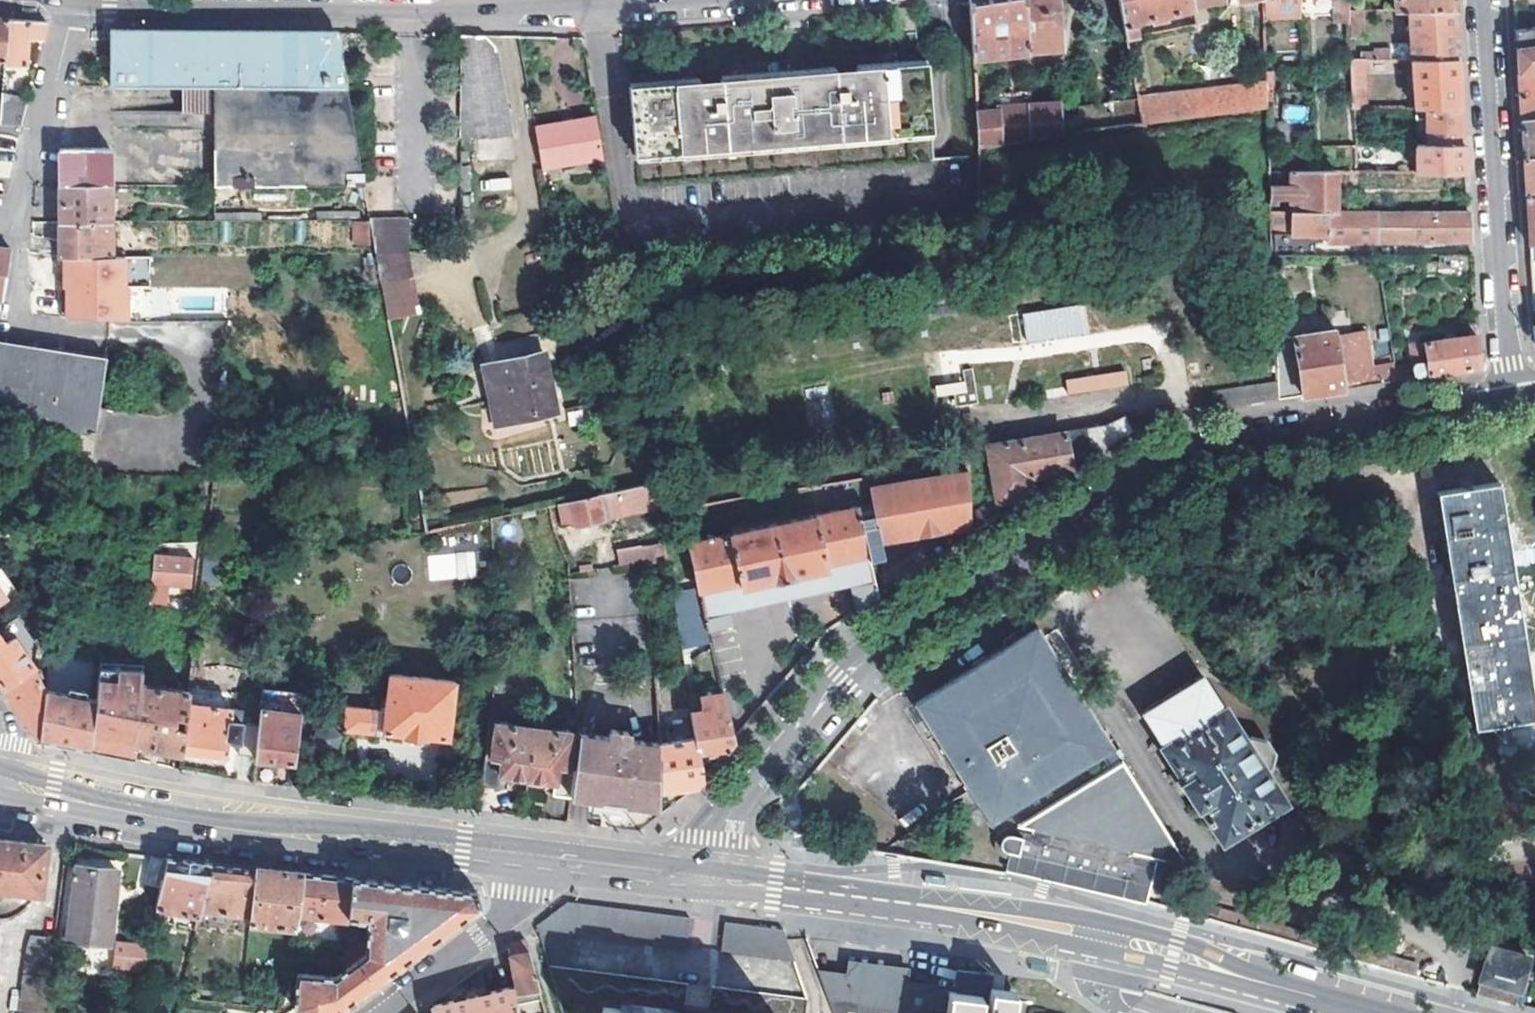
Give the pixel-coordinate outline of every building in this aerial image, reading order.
[(968,4),(972,58),(1025,53),(1022,0),(968,0),(968,4)] [(1025,53),(1059,51),(1057,0),(1022,0),(1025,53)] [(1127,40),(1136,38),(1135,29),(1141,20),(1149,19),(1150,21),(1151,24),(1167,21),(1167,16),(1193,11),(1191,0),(1119,0),(1127,40)] [(1193,11),(1223,7),(1222,0),(1191,0),(1193,11)] [(1263,14),(1272,13),(1271,3),(1271,0),(1262,0),(1263,1),(1263,14)] [(1271,3),(1272,13),(1285,13),(1285,3),(1299,2),(1299,0),(1271,0),(1271,3)] [(1330,10),(1330,0),(1301,0),(1301,10),(1330,10)] [(1335,27),(1349,26),(1348,13),(1348,0),(1333,0),(1335,27)] [(1393,12),(1407,12),(1453,11),(1452,0),(1392,0),(1393,12)] [(635,157),(930,133),(924,56),(917,57),(913,8),(892,10),(896,63),(896,67),(855,70),(855,76),(834,78),(833,72),(810,74),(790,75),(720,81),(721,87),(699,89),(698,83),(629,88),(635,157)] [(1410,62),(1456,61),(1454,35),(1453,11),(1407,12),(1410,62)] [(1363,58),(1361,13),(1348,13),(1349,26),(1350,58),(1363,58)] [(15,20),(5,19),(3,61),(3,65),(24,66),(26,40),(40,40),(45,21),(15,20)] [(1514,31),(1516,73),(1534,71),(1534,28),(1514,31)] [(109,88),(181,88),(346,88),(340,51),(307,51),(306,34),(261,34),(149,33),(141,33),(141,49),(110,48),(109,88)] [(124,33),(110,33),(110,48),(141,49),(141,33),(124,33)] [(337,35),(306,34),(307,51),(340,51),(337,35)] [(490,39),(460,38),(459,138),(509,139),(490,39)] [(1373,57),(1363,58),(1350,58),(1351,64),(1388,63),(1388,52),(1373,52),(1373,57)] [(1457,83),(1456,61),(1410,62),(1414,111),(1424,111),(1459,110),(1457,83)] [(1395,62),(1388,63),(1351,64),(1352,111),(1364,111),(1364,86),(1363,73),(1396,72),(1395,62)] [(789,72),(790,75),(810,74),(809,70),(809,67),(789,69),(789,72)] [(1516,73),(1518,97),(1520,123),(1534,120),(1534,71),(1516,73)] [(720,77),(720,81),(790,75),(789,72),(720,77)] [(628,85),(629,88),(698,83),(698,79),(628,85)] [(1144,127),(1266,110),(1265,85),(1139,102),(1140,105),(1144,127)] [(1375,86),(1364,86),(1364,111),(1376,111),(1375,86)] [(215,185),(261,185),(362,184),(346,89),(346,88),(181,88),(181,132),(217,132),(217,172),(211,172),(211,185),(212,185),(215,185)] [(978,150),(1062,139),(1055,91),(975,103),(978,150)] [(1,99),(0,112),(0,125),(19,126),(26,101),(1,99)] [(1308,121),(1307,104),(1282,106),(1282,122),(1308,121)] [(1081,136),(1144,127),(1140,105),(1078,114),(1081,136)] [(1460,128),(1459,110),(1424,111),(1426,148),(1461,148),(1460,128)] [(572,120),(573,121),(573,126),(596,122),(595,116),(572,120)] [(1520,123),(1520,131),(1522,161),(1534,160),(1534,120),(1520,123)] [(533,128),(541,169),(603,159),(596,122),(573,126),(573,121),(533,128)] [(930,133),(635,157),(635,162),(931,138),(930,133)] [(1463,169),(1461,148),(1426,148),(1413,148),(1413,175),(1463,175),(1463,169)] [(59,187),(107,186),(107,150),(58,150),(58,166),(59,187)] [(1522,161),(1524,190),(1525,198),(1534,197),(1534,160),(1522,161)] [(1334,214),(1335,175),(1316,175),(1289,175),(1289,190),(1269,190),(1269,201),(1276,201),(1289,201),(1289,215),(1334,214)] [(1380,178),(1380,175),(1368,175),(1368,184),(1382,184),(1383,178),(1380,178)] [(485,192),(511,189),(510,178),(484,180),(485,192)] [(59,223),(109,223),(108,186),(107,186),(59,187),(59,223)] [(1534,247),(1534,197),(1525,198),(1528,239),(1528,247),(1534,247)] [(1313,258),(1313,237),(1323,237),(1324,244),(1468,243),(1466,213),(1334,214),(1289,215),(1281,215),(1282,258),(1313,258)] [(369,221),(375,254),(375,256),(407,256),(407,221),(369,221)] [(60,256),(110,256),(109,223),(59,223),(60,256)] [(3,298),(9,252),(0,251),(0,298),(3,298)] [(110,256),(60,256),(60,258),(62,258),(62,268),(60,268),(60,287),(125,286),(125,256),(110,256)] [(375,256),(386,317),(386,321),(415,316),(407,256),(375,256)] [(1470,277),(1469,257),(1435,257),(1435,278),(1470,277)] [(126,321),(125,286),(60,287),(61,304),(66,304),(66,313),(61,313),(61,316),(116,321),(126,321)] [(1089,333),(1084,304),(1021,314),(1026,343),(1089,333)] [(1475,369),(1473,325),(1463,326),(1465,338),(1407,347),(1409,366),(1391,368),(1393,381),(1475,369)] [(1333,390),(1342,389),(1334,337),(1333,332),(1273,341),(1275,385),(1275,399),(1333,390)] [(1364,333),(1334,337),(1342,389),(1393,381),(1391,368),(1390,367),(1369,370),(1364,333)] [(97,434),(109,356),(0,338),(0,418),(97,434)] [(543,355),(533,357),(541,392),(550,390),(543,355)] [(533,357),(481,368),(493,426),(555,413),(550,390),(541,392),(533,357)] [(1068,395),(1129,383),(1126,369),(1065,381),(1068,395)] [(972,404),(968,370),(958,371),(959,386),(948,387),(950,407),(972,404)] [(958,425),(961,424),(966,424),(965,418),(965,414),(957,415),(958,425)] [(1089,458),(1131,430),(1122,420),(1104,427),(1082,430),(1089,458)] [(1089,458),(1082,430),(986,448),(997,504),(1030,497),(1033,495),(1030,477),(1071,470),(1089,458)] [(874,518),(858,521),(861,531),(875,528),(878,545),(969,528),(969,517),(967,473),(912,483),(911,477),(898,480),(899,486),(870,491),(874,518)] [(663,481),(558,504),(563,526),(667,504),(663,481)] [(1476,727),(1534,717),(1534,703),(1497,482),(1436,492),(1476,727)] [(704,541),(687,543),(690,555),(708,631),(729,627),(726,612),(721,589),(738,585),(740,590),(826,572),(825,567),(845,563),(850,587),(856,614),(877,600),(868,564),(861,531),(858,521),(856,509),(711,539),(711,536),(704,537),(704,541)] [(978,511),(969,517),(969,528),(970,537),(991,523),(986,515),(983,518),(978,511)] [(878,545),(875,528),(861,531),(868,564),(880,561),(878,545)] [(4,549),(18,536),(7,533),(0,542),(0,546),(4,549)] [(663,543),(666,560),(690,555),(687,543),(686,539),(663,543)] [(640,556),(641,565),(666,560),(663,543),(639,548),(640,556)] [(153,557),(167,558),(168,549),(154,548),(153,557)] [(477,577),(475,551),(426,554),(428,581),(477,577)] [(167,558),(153,557),(151,585),(189,587),(191,559),(167,558)] [(204,558),(202,579),(212,580),(215,559),(204,558)] [(740,590),(738,585),(721,589),(726,612),(850,587),(845,563),(825,567),(826,572),(740,590)] [(56,566),(53,601),(58,600),(58,595),(61,566),(56,566)] [(17,592),(0,568),(0,605),(17,592)] [(694,588),(670,593),(683,649),(706,643),(694,588)] [(913,704),(992,827),(1101,759),(1115,750),(1037,626),(913,704)] [(2,687),(31,665),(12,638),(1,645),(0,643),(0,684),(2,687)] [(44,690),(31,665),(2,687),(18,711),(30,728),(40,741),(44,691),(44,690)] [(101,702),(93,700),(88,751),(111,755),(133,760),(135,745),(139,687),(140,678),(141,672),(104,669),(101,702)] [(1141,712),(1224,841),(1282,804),(1263,775),(1269,771),(1274,754),(1265,737),(1248,734),(1241,738),(1200,675),(1141,712)] [(386,702),(382,702),(380,711),(346,707),(343,731),(384,736),(385,733),(448,741),(454,682),(389,676),(388,686),(384,686),(383,692),(388,692),(386,702)] [(188,692),(183,692),(182,691),(139,687),(135,745),(174,753),(176,753),(181,754),(187,702),(188,692)] [(88,751),(93,700),(44,691),(40,741),(66,746),(88,751)] [(706,700),(709,714),(727,710),(723,697),(706,700)] [(255,755),(258,724),(242,722),(243,709),(187,702),(181,754),(225,759),(229,741),(238,742),(237,752),(255,755)] [(261,705),(258,724),(255,755),(254,758),(294,764),(300,714),(268,710),(267,705),(261,705)] [(734,742),(727,710),(709,714),(692,717),(697,742),(701,761),(704,759),(707,757),(724,755),(734,742)] [(527,780),(533,728),(533,718),(526,718),(525,727),(489,723),(481,788),(498,790),(499,777),(527,780)] [(340,734),(330,725),(316,728),(311,742),(321,752),(334,750),(340,734)] [(533,728),(527,780),(553,783),(551,796),(571,798),(577,733),(533,728)] [(607,737),(628,741),(625,733),(608,731),(607,737)] [(657,745),(628,741),(607,737),(577,733),(571,798),(609,803),(610,807),(623,804),(661,809),(660,792),(657,747),(657,745)] [(657,747),(660,792),(696,788),(705,778),(701,761),(697,742),(657,747)] [(1121,761),(1115,750),(1101,759),(1108,769),(1121,761)] [(1194,878),(1121,761),(1108,769),(1016,826),(1031,831),(1030,836),(1021,833),(1020,833),(1018,833),(1016,833),(1014,834),(1012,835),(1011,837),(1010,838),(1009,840),(1009,841),(1009,843),(1009,845),(1009,847),(1010,848),(1011,850),(1013,851),(1015,852),(1016,852),(1018,853),(1015,863),(1129,896),(1132,886),(1138,888),(1140,888),(1141,888),(1143,888),(1144,887),(1145,886),(1146,885),(1147,883),(1148,882),(1148,881),(1148,880),(1147,879),(1147,877),(1146,876),(1145,875),(1144,874),(1142,873),(1136,872),(1139,862),(1194,878)] [(42,891),(48,844),(32,842),(0,839),(0,887),(42,891)] [(169,858),(153,856),(148,882),(163,885),(166,870),(169,858)] [(166,870),(163,885),(155,921),(165,923),(168,908),(201,915),(213,863),(194,861),(169,858),(166,870)] [(215,910),(253,915),(258,867),(227,864),(213,863),(201,915),(199,925),(211,927),(215,910)] [(109,945),(118,871),(77,867),(69,940),(109,945)] [(258,867),(253,915),(252,922),(297,927),(297,926),(306,872),(274,869),(258,867)] [(319,874),(306,872),(297,926),(297,927),(295,938),(333,941),(336,916),(343,918),(349,919),(349,916),(354,877),(319,874)] [(943,883),(944,875),(925,873),(924,880),(943,883)] [(349,916),(371,918),(369,942),(362,942),(341,958),(348,968),(336,977),(299,972),(295,1006),(286,1012),(338,1012),(349,1005),(477,910),(474,899),(472,889),(434,886),(354,877),(349,916)] [(572,938),(574,934),(687,948),(690,918),(621,909),(569,903),(536,925),(548,967),(572,968),(572,938)] [(798,962),(789,941),(783,930),(725,922),(722,953),(798,962)] [(55,938),(33,935),(29,949),(21,1012),(46,1012),(55,938)] [(526,938),(510,945),(518,987),(511,989),(487,995),(433,1008),(434,1012),(547,1012),(526,938)] [(142,978),(149,944),(116,942),(111,973),(142,978)] [(1477,993),(1516,1004),(1528,957),(1489,947),(1478,987),(1477,993)] [(1031,961),(1030,968),(1049,971),(1050,965),(1031,961)] [(822,978),(938,991),(938,986),(910,982),(911,970),(882,966),(873,965),(852,963),(850,976),(820,972),(822,978)] [(634,1006),(688,1012),(691,983),(572,968),(568,998),(634,1006)] [(835,1012),(1015,1012),(1015,1011),(1016,1001),(993,999),(996,977),(959,973),(957,992),(951,991),(951,992),(938,991),(822,978),(835,1012)] [(810,998),(716,987),(712,1012),(808,1012),(810,998)]
